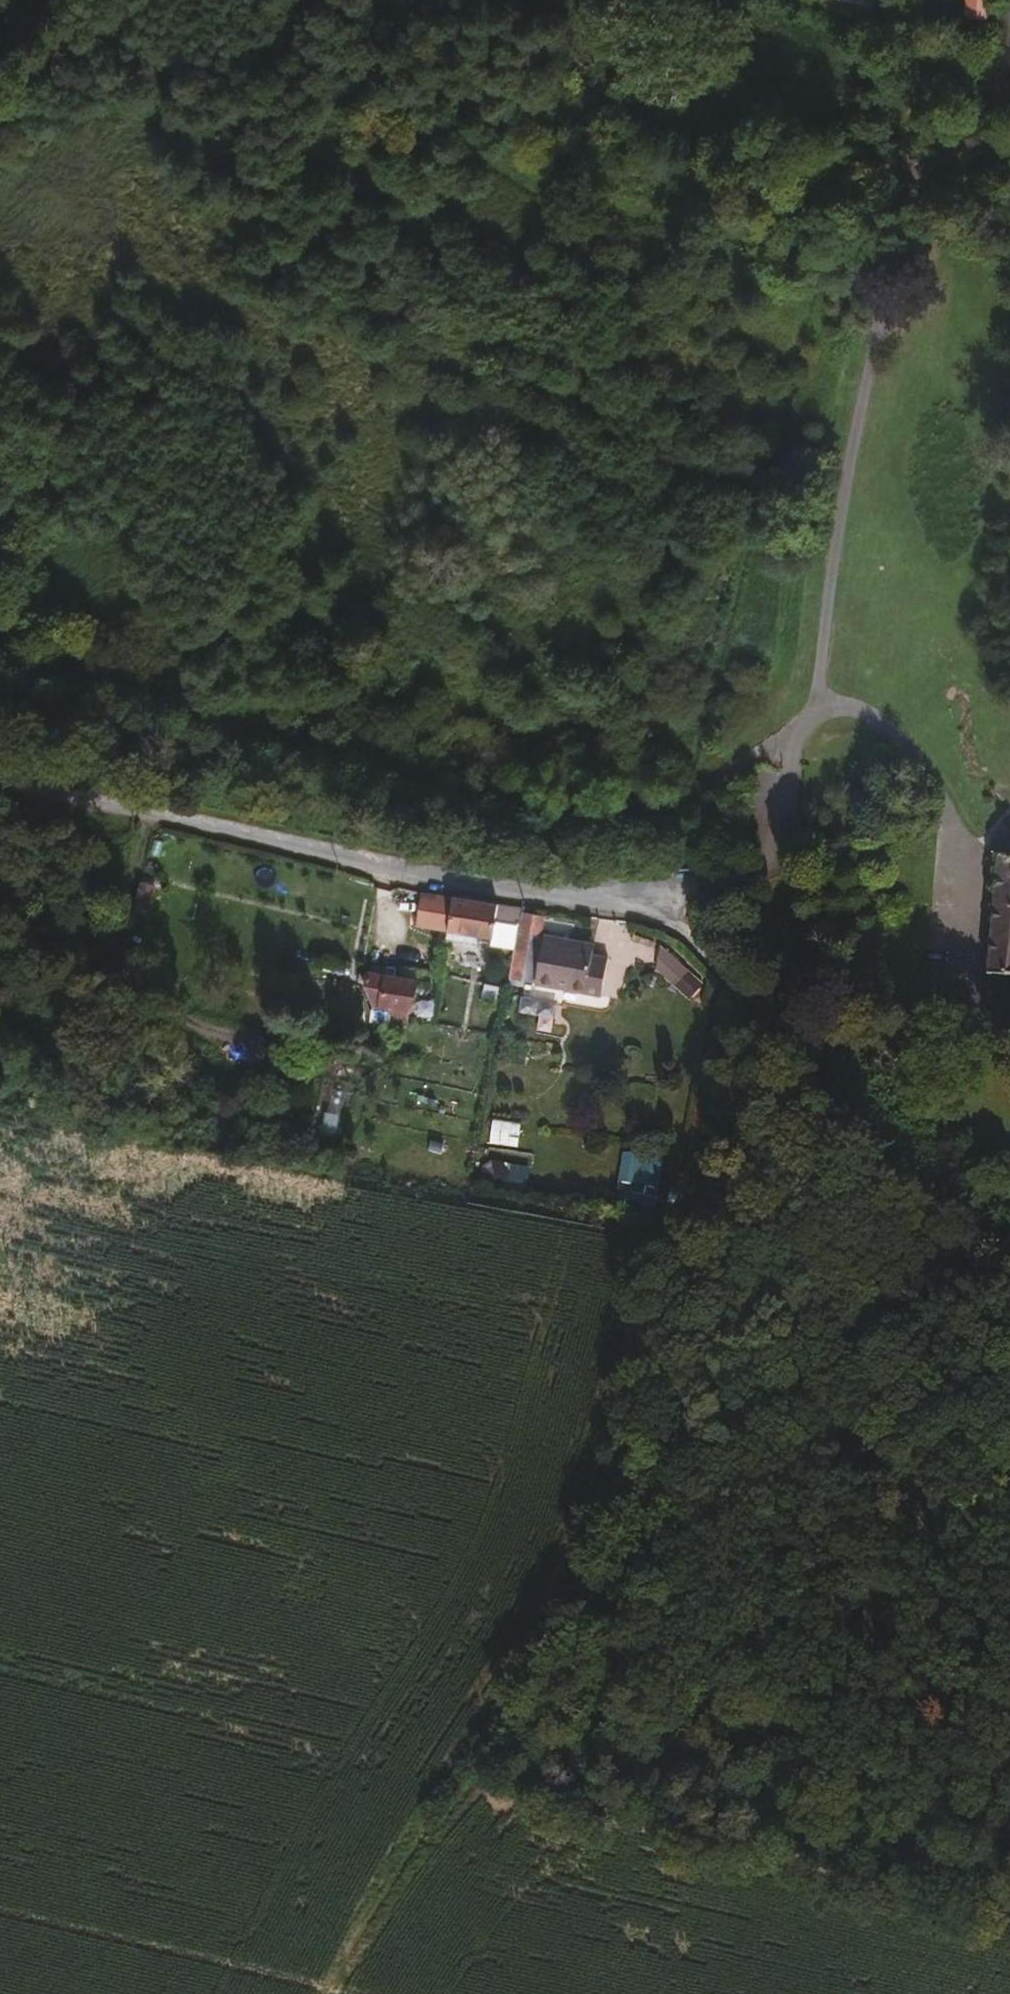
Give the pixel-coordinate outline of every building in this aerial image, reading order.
[(988,0),(967,0),(966,19),(987,20),(988,0)] [(994,45),(1009,46),(1009,6),(995,5),(994,45)] [(981,855),(981,860),(986,862),(986,871),(979,871),(979,877),(984,878),(984,886),(978,886),(978,893),(983,893),(983,903),(976,903),(976,911),(982,912),(977,978),(1009,980),(1009,858),(981,855)] [(490,938),(495,903),(420,892),(416,926),(490,938)] [(532,934),(536,914),(521,911),(516,931),(532,934)] [(542,934),(532,983),(567,990),(576,946),(560,944),(562,937),(542,934)] [(562,937),(560,944),(576,946),(577,940),(562,937)] [(591,942),(577,940),(576,946),(590,948),(591,942)] [(604,956),(589,953),(590,948),(576,946),(567,990),(596,995),(604,956)] [(408,1013),(415,980),(384,975),(380,990),(376,1007),(408,1013)]
